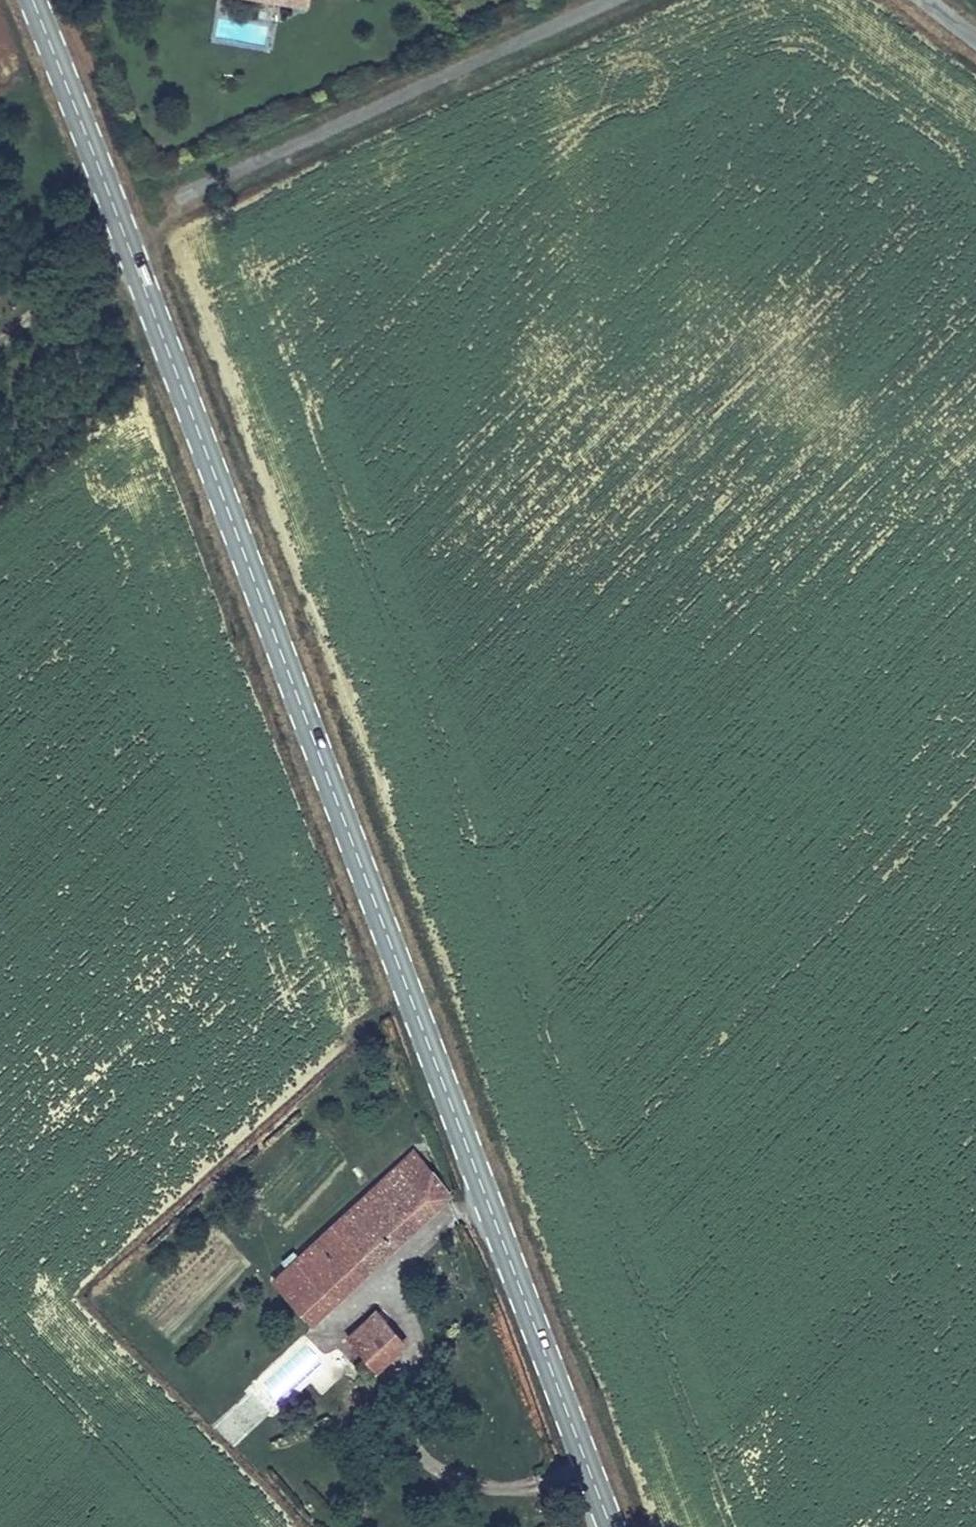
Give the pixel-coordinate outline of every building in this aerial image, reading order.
[(414,1149),(402,1160),(441,1207),(455,1194),(414,1149)] [(275,1275),(317,1322),(441,1207),(402,1160),(275,1275)] [(409,1341),(376,1307),(346,1336),(378,1370),(409,1341)]
